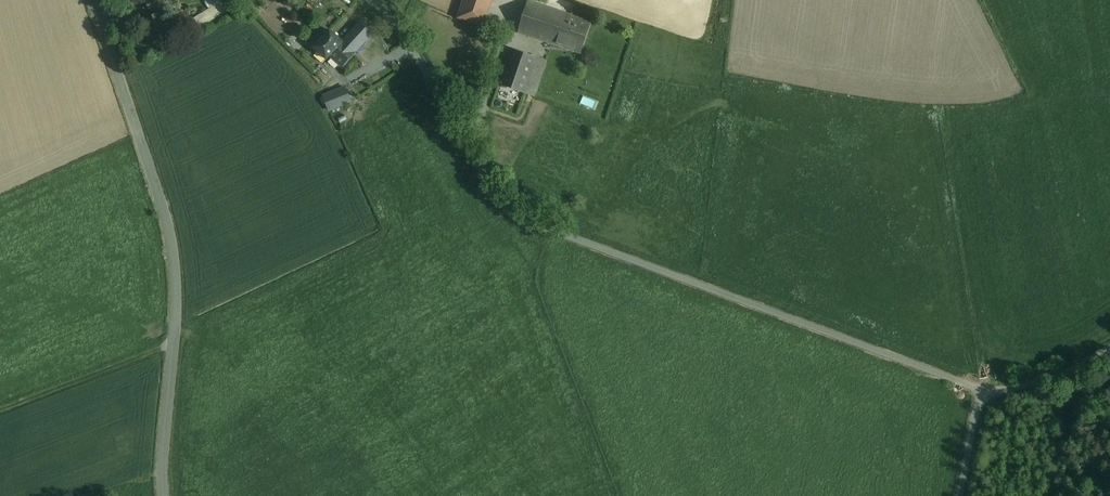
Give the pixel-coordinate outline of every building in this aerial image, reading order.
[(146,2),(150,11),(166,3),(164,0),(150,0),(146,2)] [(207,1),(212,9),(202,14),(193,20),(199,29),(203,26),(229,11),(222,0),(209,0),(207,1)] [(459,18),(483,25),(491,0),(465,0),(459,18)] [(592,22),(551,8),(529,1),(519,32),(581,53),(592,22)] [(342,38),(328,52),(337,63),(367,34),(357,23),(342,38)] [(329,24),(311,43),(324,57),(328,52),(342,38),(329,24)] [(534,57),(511,49),(499,84),(534,96),(546,61),(534,57)] [(344,92),(327,100),(331,108),(348,100),(344,92)] [(596,108),(599,101),(585,96),(582,102),(596,108)]
